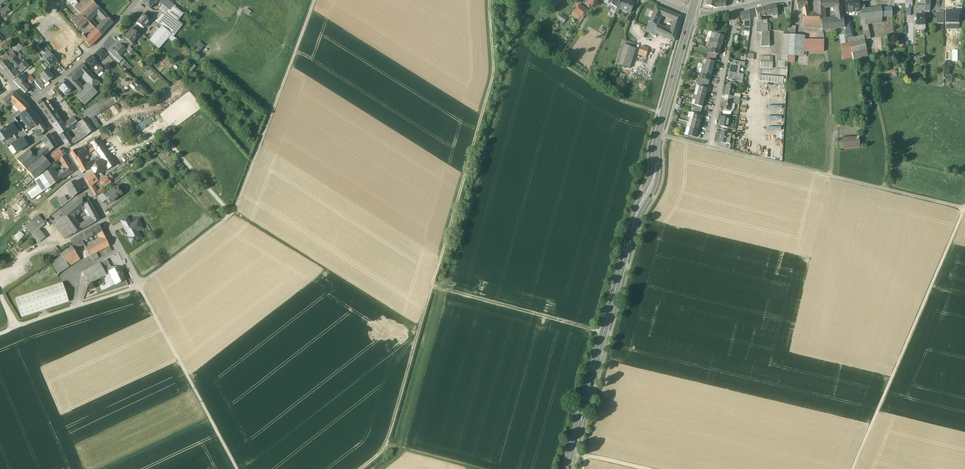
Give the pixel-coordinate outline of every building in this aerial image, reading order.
[(78,6),(72,0),(71,0),(69,2),(75,8),(75,9),(79,12),(92,0),(91,0),(84,0),(78,6)] [(100,9),(92,0),(79,12),(84,18),(88,21),(89,20),(97,13),(100,9)] [(156,0),(144,0),(142,3),(150,9),(156,0),(157,0),(156,0)] [(167,0),(156,0),(157,0),(156,0),(169,10),(158,23),(159,24),(173,36),(182,25),(177,21),(184,13),(174,6),(173,5),(167,0)] [(625,0),(624,0),(623,3),(621,8),(627,11),(627,10),(631,11),(634,3),(629,1),(630,1),(629,0),(628,2),(625,0)] [(796,0),(798,9),(802,8),(808,7),(807,2),(807,0),(797,0),(796,0)] [(846,12),(848,12),(860,11),(859,2),(859,0),(845,0),(846,12)] [(588,11),(579,5),(574,12),(583,18),(588,11)] [(776,5),(764,7),(763,17),(767,16),(773,15),(778,14),(776,5)] [(656,6),(649,22),(656,25),(661,14),(663,9),(656,6)] [(837,18),(833,19),(835,29),(845,27),(841,6),(840,6),(840,7),(835,7),(837,18)] [(764,7),(756,10),(759,22),(763,21),(763,17),(764,7)] [(892,7),(881,8),(883,17),(892,16),(892,12),(892,7)] [(864,10),(860,10),(860,11),(861,20),(866,19),(881,18),(883,17),(881,8),(864,10)] [(113,23),(100,9),(97,13),(104,21),(110,26),(113,23)] [(677,15),(663,9),(661,14),(675,20),(677,15)] [(946,10),(946,29),(959,29),(959,10),(946,10)] [(749,11),(740,13),(742,21),(745,20),(750,19),(749,11)] [(153,18),(145,12),(143,15),(150,20),(150,21),(153,18)] [(560,13),(557,19),(565,22),(567,16),(560,13)] [(809,13),(804,13),(804,27),(822,27),(821,20),(819,21),(819,13),(815,13),(809,13)] [(81,15),(72,22),(79,30),(88,22),(81,15)] [(150,20),(143,15),(140,19),(137,23),(143,28),(150,21),(150,20)] [(681,17),(677,15),(675,20),(674,20),(672,28),(667,26),(664,28),(657,25),(657,26),(656,25),(654,30),(653,31),(654,32),(674,42),(681,17)] [(921,15),(916,15),(916,25),(925,25),(925,17),(921,17),(921,15)] [(825,20),(821,20),(822,27),(823,31),(835,29),(833,19),(825,20)] [(94,25),(89,20),(88,21),(91,24),(96,29),(97,28),(94,25)] [(110,26),(104,21),(102,24),(103,25),(104,26),(107,29),(110,26)] [(656,25),(649,22),(647,27),(654,30),(656,25)] [(97,28),(96,29),(102,35),(107,29),(104,26),(103,25),(102,24),(97,28)] [(173,36),(159,24),(156,27),(159,29),(149,40),(159,49),(169,37),(177,45),(180,42),(173,36)] [(102,35),(96,29),(95,31),(91,35),(96,40),(102,35)] [(125,38),(124,38),(132,44),(139,35),(132,29),(125,38)] [(61,30),(54,37),(62,47),(65,44),(70,40),(66,36),(61,30)] [(88,38),(85,34),(81,37),(85,40),(84,41),(90,47),(93,44),(88,38)] [(96,40),(91,35),(88,38),(93,44),(96,40)] [(795,35),(790,35),(788,55),(804,56),(804,51),(805,41),(805,36),(795,35)] [(854,38),(848,39),(849,44),(851,53),(866,50),(863,35),(854,38)] [(770,36),(762,36),(761,47),(770,46),(770,36)] [(132,44),(124,38),(125,38),(124,37),(121,39),(123,41),(129,46),(130,48),(133,45),(132,44)] [(129,46),(123,41),(120,44),(126,50),(129,46)] [(200,41),(195,47),(200,52),(205,45),(200,41)] [(824,41),(805,41),(804,51),(824,51),(824,41)] [(46,48),(41,42),(37,46),(43,53),(43,52),(44,54),(45,53),(46,55),(43,57),(46,60),(50,66),(57,61),(52,55),(47,49),(47,48),(46,48)] [(120,44),(119,44),(114,50),(112,49),(109,52),(120,62),(123,59),(120,56),(126,50),(120,44)] [(849,44),(841,45),(844,59),(852,57),(851,53),(849,44)] [(633,48),(625,46),(619,65),(627,67),(633,48)] [(633,48),(627,67),(630,68),(636,49),(633,48)] [(648,51),(640,48),(638,54),(646,57),(648,51)] [(107,54),(102,49),(96,54),(102,60),(107,54)] [(11,50),(6,54),(10,59),(11,60),(16,56),(11,50)] [(2,57),(3,59),(0,61),(0,65),(3,69),(8,65),(7,63),(6,62),(5,61),(9,58),(6,54),(2,57)] [(16,56),(11,60),(15,66),(16,67),(18,66),(20,65),(16,60),(18,59),(17,59),(18,58),(17,56),(16,56)] [(97,62),(91,56),(85,61),(90,68),(97,62)] [(20,65),(18,66),(23,71),(26,68),(29,66),(25,61),(22,63),(20,65)] [(733,63),(731,63),(728,77),(728,80),(733,81),(734,76),(738,77),(739,74),(741,65),(733,63)] [(87,69),(82,64),(73,72),(77,78),(78,78),(84,72),(87,69)] [(10,66),(8,65),(3,69),(9,76),(14,72),(13,70),(11,68),(10,66)] [(101,67),(95,72),(97,75),(101,72),(103,70),(101,67)] [(14,72),(9,76),(12,80),(17,76),(19,74),(15,69),(14,69),(13,70),(14,72)] [(47,69),(40,75),(47,83),(50,80),(52,79),(51,79),(53,77),(47,69)] [(100,83),(87,69),(84,72),(84,73),(83,77),(89,83),(83,89),(80,92),(76,96),(85,105),(98,93),(94,89),(100,83)] [(743,75),(739,74),(738,77),(734,76),(733,81),(742,82),(743,75)] [(21,75),(14,82),(19,87),(24,82),(26,80),(21,75)] [(30,75),(27,78),(26,80),(24,82),(30,88),(33,85),(31,83),(34,81),(35,80),(30,75)] [(69,75),(66,78),(68,80),(75,87),(80,92),(83,89),(75,80),(69,75)] [(38,80),(36,79),(35,80),(34,81),(36,82),(35,82),(35,83),(39,87),(41,89),(45,86),(38,79),(38,80)] [(75,87),(68,80),(66,82),(73,89),(75,87)] [(30,88),(24,82),(19,87),(25,93),(28,90),(30,88)] [(66,82),(59,88),(66,95),(69,92),(69,93),(73,89),(66,82)] [(735,87),(727,86),(725,95),(729,96),(733,97),(733,96),(734,97),(740,98),(741,94),(734,93),(735,87)] [(22,99),(13,91),(2,100),(2,101),(7,105),(11,102),(15,105),(22,99)] [(114,93),(83,112),(86,117),(88,120),(120,100),(114,93)] [(30,107),(22,99),(15,105),(20,110),(22,112),(23,113),(30,107)] [(44,103),(39,106),(47,117),(55,112),(47,101),(44,103)] [(728,102),(724,101),(723,110),(733,112),(735,104),(733,104),(733,103),(732,103),(732,102),(728,102)] [(22,112),(22,113),(19,114),(31,129),(35,126),(36,127),(37,126),(42,123),(36,114),(30,107),(25,111),(23,113),(22,112)] [(17,112),(9,117),(12,120),(14,118),(15,118),(19,114),(22,113),(22,112),(20,110),(17,112)] [(55,112),(47,117),(52,125),(60,120),(55,112)] [(82,112),(64,124),(67,130),(68,131),(75,126),(79,123),(79,122),(86,118),(86,117),(83,112),(82,112)] [(86,118),(79,122),(79,123),(85,132),(87,135),(94,130),(88,120),(86,117),(86,118)] [(729,118),(721,117),(720,126),(727,128),(729,118)] [(20,126),(14,118),(12,120),(8,123),(9,123),(8,123),(10,126),(12,124),(16,129),(20,126)] [(130,119),(113,129),(115,134),(132,124),(130,119)] [(154,125),(152,119),(137,125),(139,131),(154,125)] [(60,120),(52,125),(53,126),(53,125),(59,135),(59,136),(65,132),(67,130),(64,124),(63,123),(63,124),(60,120),(61,120),(60,120)] [(42,123),(37,126),(39,129),(35,132),(38,136),(47,130),(42,123)] [(10,126),(1,132),(6,139),(17,131),(16,129),(12,124),(10,126)] [(71,141),(68,135),(62,139),(68,148),(87,135),(85,132),(71,141)] [(727,134),(721,132),(719,142),(727,144),(729,134),(727,134)] [(57,146),(49,134),(42,140),(45,143),(47,147),(50,151),(57,146)] [(864,136),(839,139),(840,149),(865,147),(864,136)] [(17,152),(27,145),(22,138),(18,141),(12,145),(17,152)] [(101,141),(99,138),(96,140),(91,143),(94,146),(94,147),(101,158),(103,161),(108,169),(116,164),(116,163),(101,141)] [(91,142),(84,147),(88,152),(93,148),(92,147),(94,146),(91,143),(91,142)] [(43,149),(34,156),(37,161),(43,156),(50,151),(47,147),(43,149)] [(84,147),(78,151),(77,149),(71,153),(76,160),(78,165),(81,163),(84,162),(82,158),(84,156),(83,155),(88,152),(84,147)] [(59,149),(51,156),(56,161),(63,156),(63,155),(59,149)] [(29,150),(17,160),(26,169),(37,161),(34,156),(29,150)] [(37,161),(26,169),(30,174),(34,179),(51,165),(43,156),(37,161)] [(63,170),(56,175),(60,181),(74,172),(64,156),(60,158),(63,163),(66,168),(63,170)] [(86,165),(80,169),(82,172),(91,168),(100,163),(103,161),(101,158),(86,165)] [(100,163),(91,168),(95,174),(95,173),(100,173),(101,172),(101,173),(108,169),(103,161),(100,163)] [(52,168),(34,180),(42,192),(60,181),(56,175),(52,168)] [(100,173),(95,173),(95,174),(93,175),(98,181),(99,180),(104,177),(101,173),(101,172),(100,173)] [(30,174),(24,179),(28,184),(34,179),(30,174)] [(93,174),(85,179),(89,186),(92,184),(95,182),(95,183),(98,181),(93,175),(93,174),(93,175),(93,174)] [(104,177),(99,180),(101,183),(100,184),(101,186),(103,185),(104,187),(108,185),(108,186),(110,184),(110,183),(111,183),(110,181),(113,179),(110,175),(107,178),(106,176),(104,177)] [(76,180),(66,186),(73,198),(75,195),(81,191),(76,180)] [(39,187),(29,193),(32,199),(42,192),(39,187)] [(94,188),(91,189),(95,196),(105,190),(103,187),(101,189),(97,192),(94,188)] [(117,187),(105,195),(107,199),(110,199),(112,202),(122,194),(117,187)] [(103,193),(98,197),(102,203),(107,199),(105,195),(103,193)] [(68,201),(63,205),(67,209),(79,200),(75,195),(73,198),(68,201)] [(65,196),(58,200),(61,207),(63,205),(68,201),(65,196)] [(67,209),(52,222),(57,228),(64,222),(72,216),(73,217),(82,210),(80,207),(82,206),(82,205),(85,203),(84,201),(81,198),(79,200),(67,209)] [(88,199),(84,201),(85,203),(82,205),(82,206),(80,207),(82,210),(85,207),(84,205),(90,202),(88,199)] [(90,202),(84,205),(85,207),(90,215),(96,212),(90,202)] [(61,207),(48,217),(52,222),(67,209),(63,205),(61,207)] [(30,233),(37,227),(39,229),(45,224),(38,215),(25,226),(30,233)] [(73,217),(72,216),(64,222),(73,234),(82,230),(79,226),(73,217)] [(127,218),(121,221),(125,228),(131,225),(131,224),(127,218)] [(92,219),(79,226),(82,230),(94,223),(92,219)] [(131,225),(125,228),(127,232),(130,237),(129,238),(129,239),(131,243),(132,243),(136,241),(137,240),(140,238),(136,229),(141,226),(138,220),(131,224),(131,225)] [(73,234),(64,222),(57,228),(65,239),(73,234)] [(99,224),(83,232),(85,237),(82,239),(83,241),(98,233),(102,239),(105,238),(99,224)] [(37,227),(30,233),(39,243),(45,237),(39,229),(37,227)] [(83,232),(74,239),(71,241),(73,245),(76,243),(77,243),(82,239),(85,237),(83,232)] [(102,239),(91,245),(85,248),(89,256),(96,253),(105,248),(109,246),(105,238),(102,239)] [(72,247),(61,254),(62,256),(66,262),(77,254),(74,250),(72,247)] [(62,256),(50,264),(57,275),(69,267),(66,262),(62,256)] [(107,259),(100,263),(102,267),(103,267),(109,264),(107,259)] [(100,263),(82,272),(87,281),(89,284),(105,276),(106,275),(106,274),(102,267),(100,263)] [(112,270),(109,272),(115,284),(125,279),(119,267),(112,270)] [(115,284),(109,272),(106,274),(106,275),(105,276),(111,286),(115,284)] [(63,282),(15,298),(22,317),(69,301),(63,282)]
